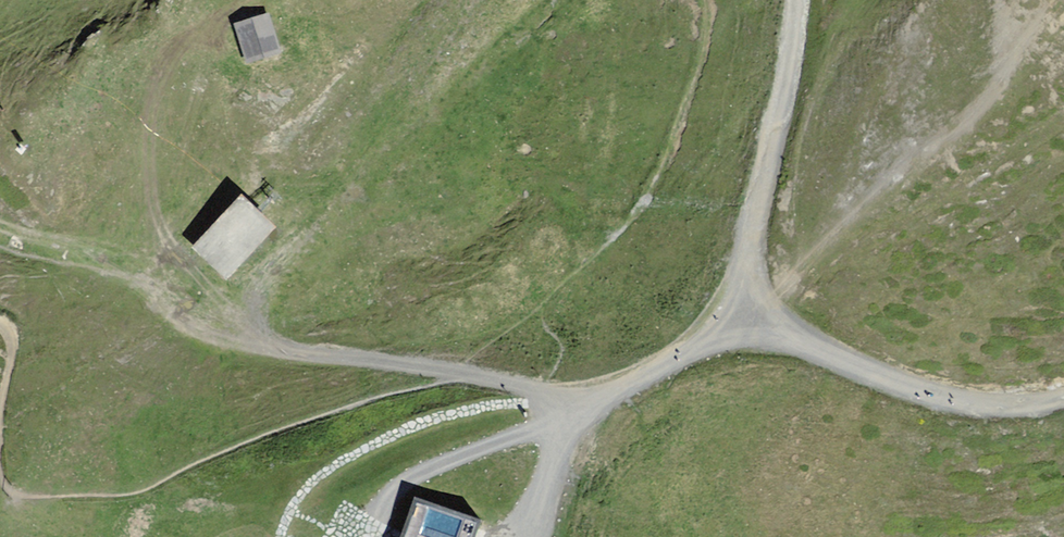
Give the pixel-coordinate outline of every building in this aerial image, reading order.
[(266,17),(226,28),(239,70),(278,59),(266,17)] [(273,233),(234,199),(187,252),(228,288),(273,233)] [(416,496),(398,536),(473,536),(480,517),(416,496)]
